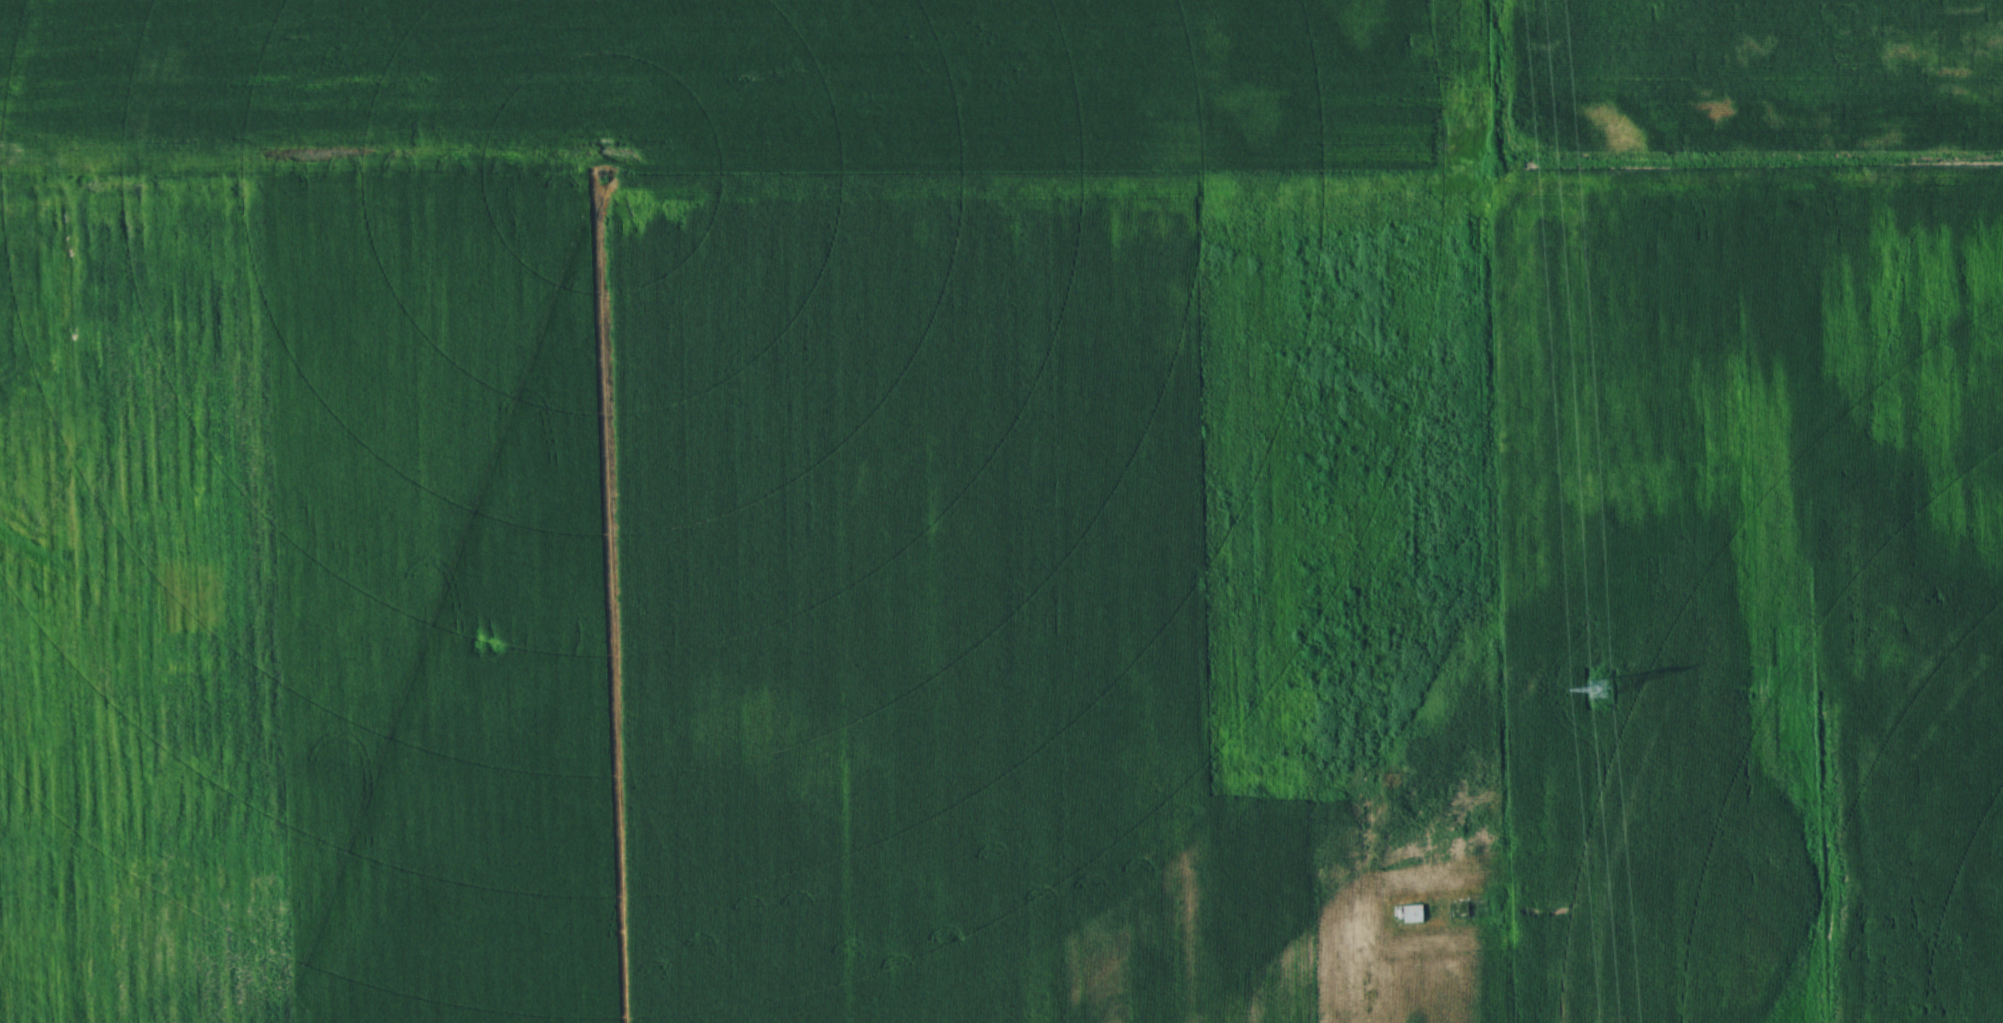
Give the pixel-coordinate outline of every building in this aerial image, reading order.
[(1385,924),(1423,924),(1423,907),(1385,907),(1385,924)]
